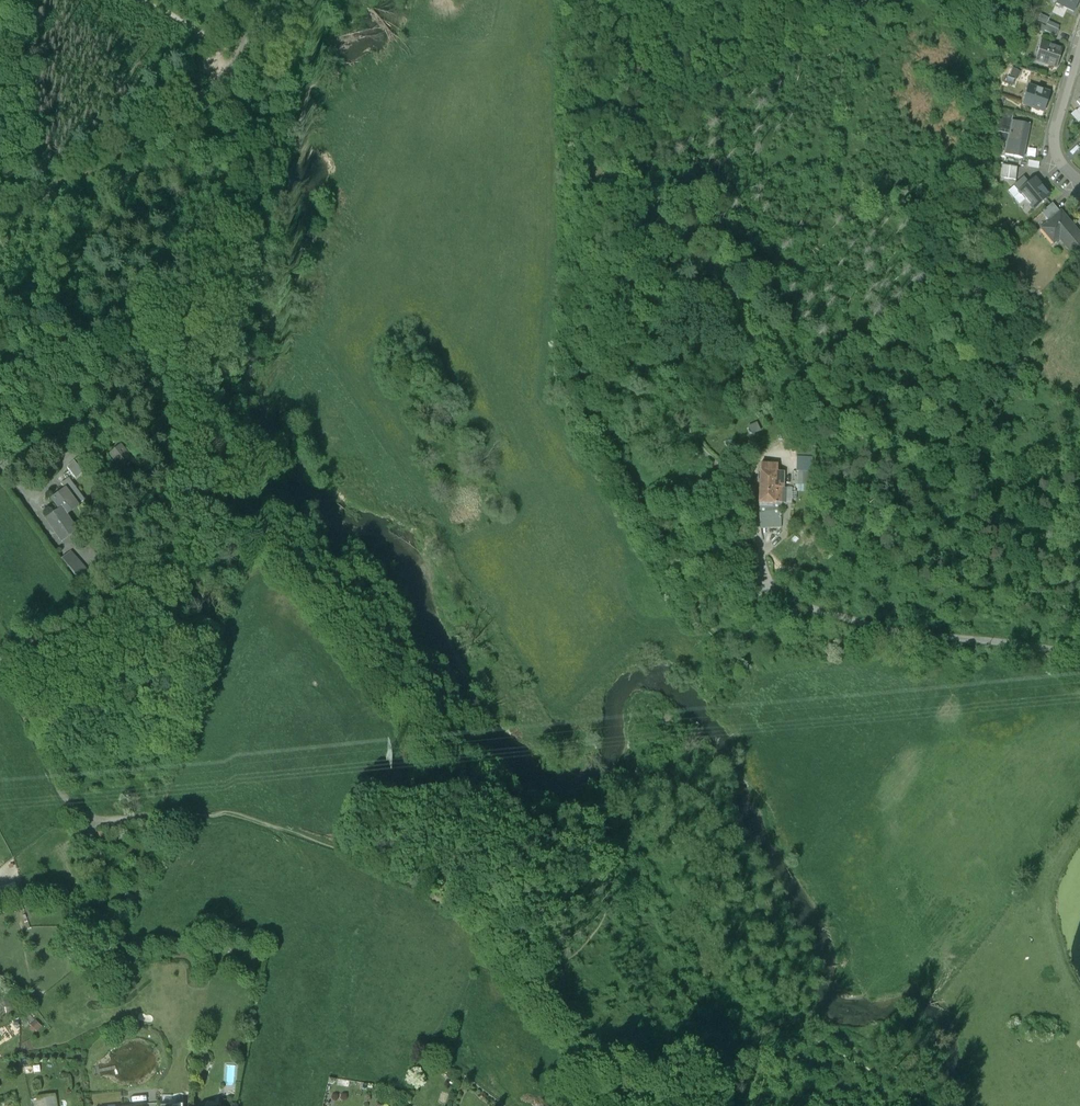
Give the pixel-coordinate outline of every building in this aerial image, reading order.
[(1055,6),(1072,14),(1078,0),(1057,0),(1055,6)] [(1056,33),(1045,28),(1043,34),(1054,39),(1056,33)] [(1060,51),(1039,45),(1034,64),(1043,66),(1043,65),(1054,68),(1054,70),(1055,70),(1060,51)] [(1048,95),(1027,89),(1021,108),(1030,111),(1031,110),(1042,113),(1042,114),(1048,95)] [(1018,125),(1012,124),(1010,131),(1010,132),(1016,134),(1017,131),(1018,125)] [(1028,128),(1018,125),(1017,131),(1015,138),(1014,145),(1013,148),(1023,150),(1028,128)] [(1016,134),(1010,132),(1010,131),(1007,130),(1006,134),(1009,135),(1009,136),(1015,138),(1016,134)] [(1015,138),(1009,136),(1007,143),(1014,145),(1015,138)] [(1014,145),(1007,143),(1004,158),(1020,162),(1023,150),(1013,148),(1014,145)] [(1001,168),(1000,181),(1015,182),(1016,169),(1001,168)] [(1022,181),(1013,189),(1018,195),(1027,187),(1022,181)] [(1027,187),(1018,195),(1024,202),(1026,201),(1033,210),(1032,211),(1032,212),(1047,199),(1033,182),(1027,187)] [(1050,206),(1040,215),(1048,224),(1058,215),(1050,206)] [(1042,229),(1055,243),(1061,239),(1065,244),(1063,246),(1076,260),(1079,256),(1079,236),(1060,213),(1048,224),(1042,229)] [(121,435),(111,443),(122,456),(132,447),(121,435)] [(60,500),(46,509),(61,531),(76,521),(65,505),(84,491),(68,469),(61,474),(65,479),(52,488),(60,500)] [(776,471),(760,471),(759,503),(772,504),(775,504),(775,502),(775,487),(776,471)] [(772,515),(769,517),(760,517),(760,528),(780,527),(781,517),(782,502),(775,502),(775,504),(772,504),(772,515)] [(69,543),(61,551),(66,560),(67,558),(75,551),(69,543)] [(75,551),(67,558),(78,570),(87,561),(77,550),(75,551)] [(45,1094),(46,1105),(57,1105),(55,1093),(45,1094)]
